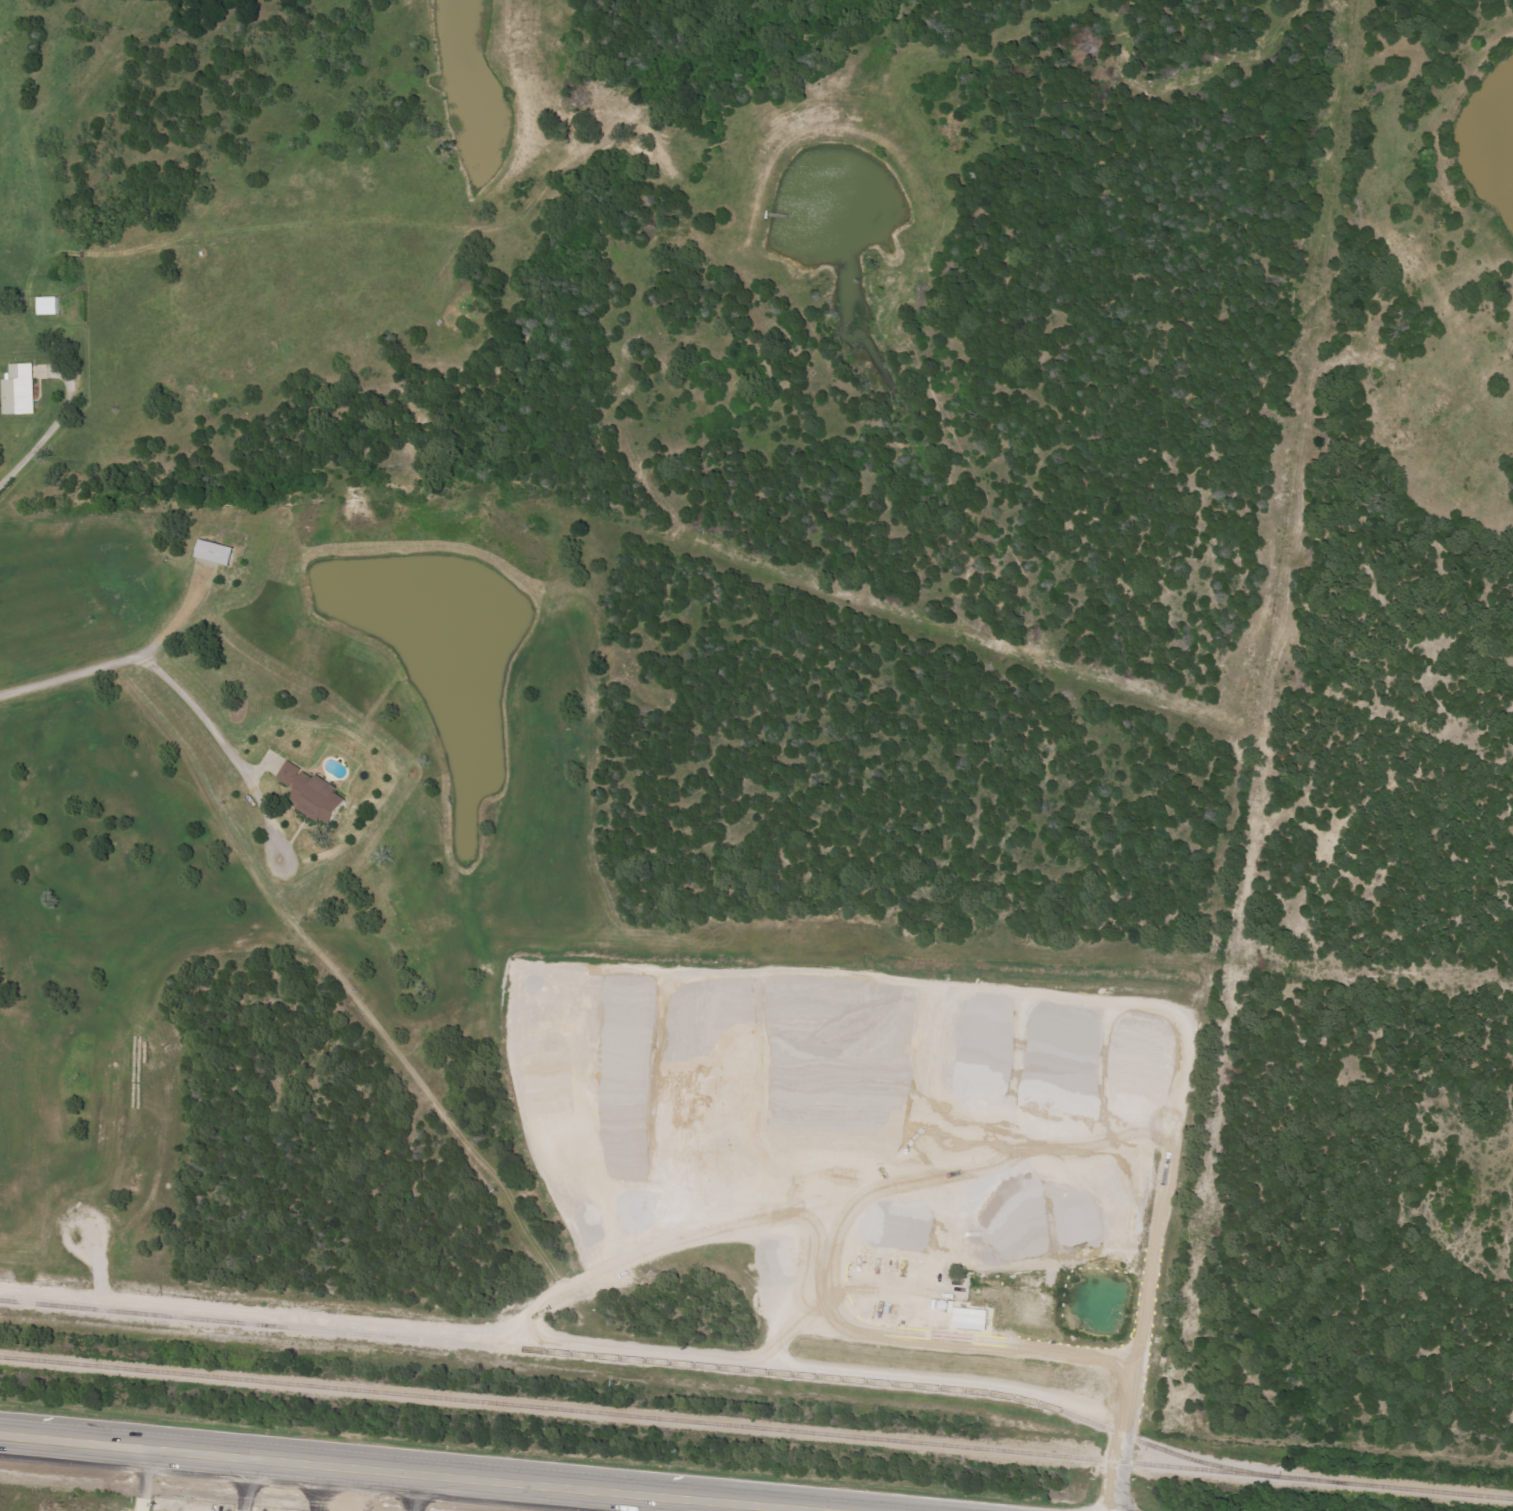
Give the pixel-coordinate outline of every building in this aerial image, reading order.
[(65,315),(65,297),(45,297),(45,315),(65,315)] [(37,364),(13,364),(14,375),(6,375),(6,415),(38,415),(37,364)] [(236,566),(240,548),(206,540),(203,550),(199,549),(197,557),(236,566)] [(281,779),(295,787),(298,782),(304,786),(294,802),(324,820),(325,818),(337,826),(353,800),(341,793),(343,789),(293,759),(281,779)] [(994,1310),(960,1307),(958,1329),(992,1332),(994,1310)]
